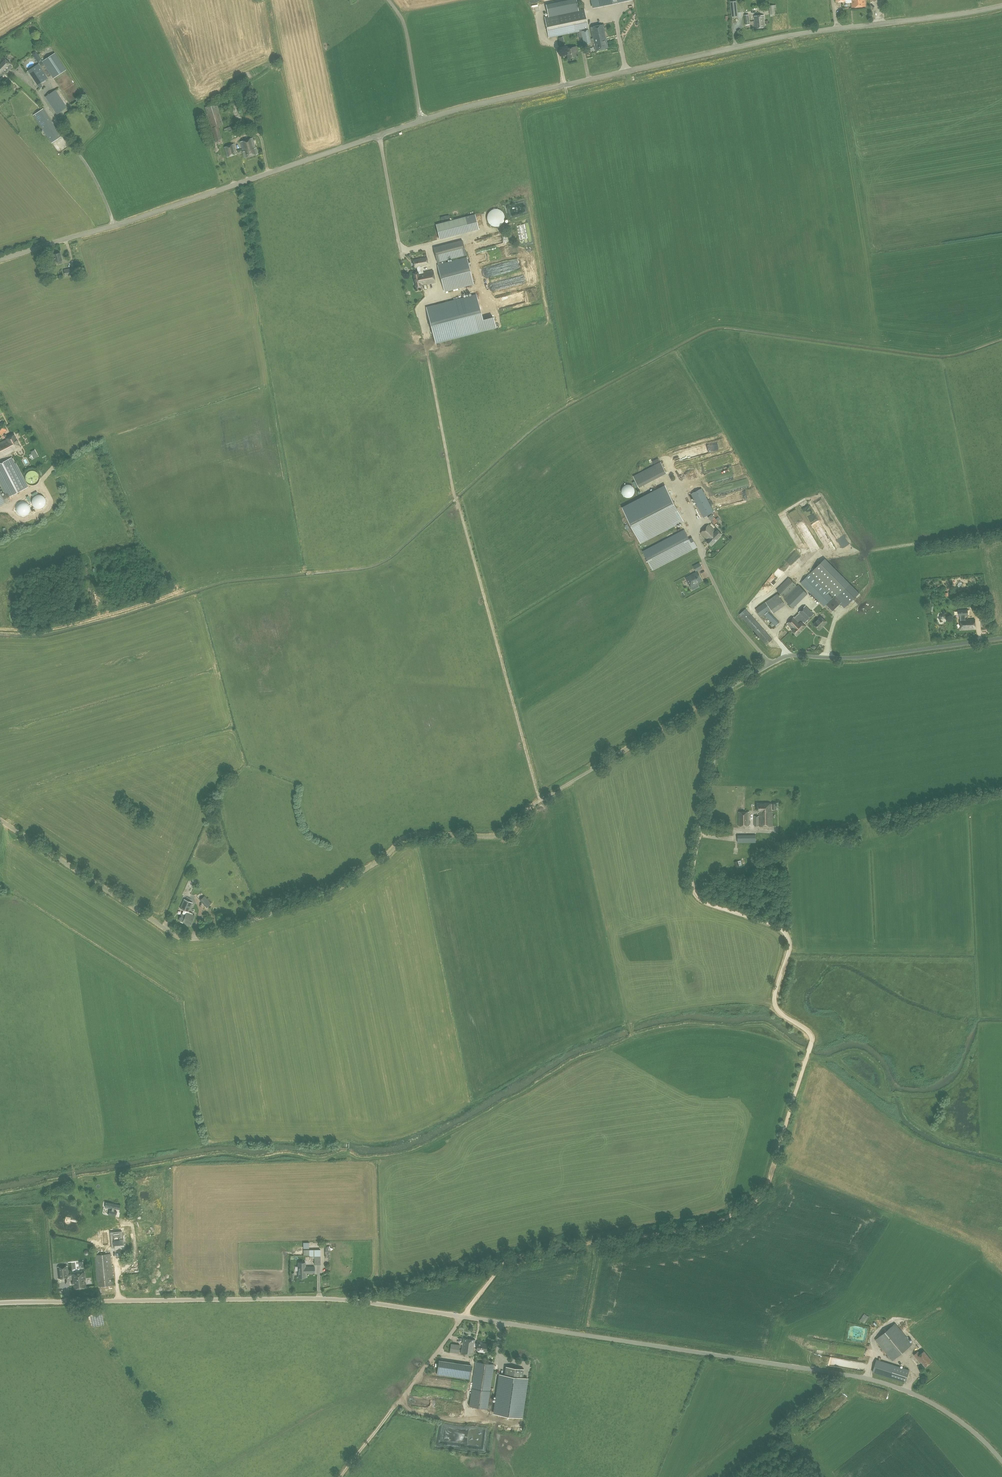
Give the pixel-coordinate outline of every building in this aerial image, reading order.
[(585,16),(584,9),(583,9),(576,10),(558,14),(549,16),(545,17),(549,37),(562,35),(576,32),(581,31),(582,37),(584,44),(591,43),(594,42),(595,50),(608,48),(606,40),(603,24),(590,27),(593,39),(591,40),(588,29),(585,16)] [(764,15),(754,16),(755,28),(765,27),(764,15)] [(568,58),(576,57),(574,47),(566,48),(568,58)] [(52,75),(54,78),(66,70),(55,53),(40,63),(49,77),(52,75)] [(0,60),(0,68),(5,73),(12,66),(3,57),(0,60)] [(28,70),(40,88),(42,86),(40,83),(47,78),(38,64),(28,70)] [(45,97),(57,114),(67,107),(65,105),(67,104),(65,100),(63,101),(65,99),(58,88),(45,97)] [(61,136),(60,135),(43,109),(33,115),(52,143),(61,136)] [(256,147),(253,138),(240,141),(243,151),(245,158),(258,154),(256,147)] [(227,157),(237,154),(234,144),(224,147),(227,157)] [(465,216),(436,224),(440,239),(469,232),(465,216)] [(434,247),(438,262),(466,254),(462,240),(434,247)] [(62,260),(60,253),(54,254),(56,261),(58,261),(59,264),(62,263),(62,260)] [(414,267),(417,267),(418,272),(413,273),(416,287),(422,286),(422,285),(436,282),(433,270),(423,272),(422,266),(428,264),(427,257),(413,260),(414,267)] [(467,257),(438,265),(444,291),(474,283),(467,257)] [(76,267),(70,268),(64,270),(65,276),(78,273),(76,267)] [(476,294),(427,307),(436,342),(496,326),(493,317),(483,319),(476,294)] [(507,295),(498,296),(498,299),(505,298),(506,305),(509,304),(507,295)] [(0,443),(0,457),(0,458),(13,451),(15,451),(21,447),(14,434),(6,439),(6,440),(0,443)] [(27,487),(28,487),(27,485),(26,486),(12,458),(0,464),(0,483),(6,494),(3,495),(0,490),(0,505),(6,502),(4,499),(27,487)] [(666,473),(660,462),(633,476),(638,487),(666,473)] [(25,476),(25,477),(25,478),(25,479),(26,480),(26,481),(26,482),(27,482),(27,483),(28,483),(28,484),(29,484),(30,484),(31,485),(32,485),(33,485),(34,485),(35,484),(36,484),(38,483),(38,482),(39,481),(39,480),(40,479),(40,478),(40,477),(40,476),(39,475),(39,474),(38,473),(37,472),(36,471),(35,471),(34,470),(33,470),(32,470),(31,470),(30,470),(29,471),(28,471),(28,472),(27,473),(26,474),(26,475),(25,476)] [(691,493),(703,518),(714,512),(702,488),(691,493)] [(681,518),(666,489),(624,512),(638,540),(681,518)] [(781,517),(786,526),(797,520),(792,511),(781,517)] [(708,517),(714,524),(720,519),(718,517),(716,519),(712,514),(708,517)] [(708,524),(705,528),(701,533),(708,540),(707,541),(711,546),(722,534),(717,529),(715,531),(708,524)] [(689,538),(684,529),(642,551),(652,570),(697,547),(692,537),(689,538)] [(824,607),(826,604),(833,611),(840,604),(844,608),(859,593),(825,558),(810,573),(828,592),(810,574),(800,583),(824,607)] [(686,578),(688,581),(689,583),(691,587),(703,580),(698,572),(686,578)] [(777,589),(785,598),(797,586),(789,577),(777,589)] [(760,616),(773,607),(775,609),(778,607),(777,605),(783,601),(778,593),(777,594),(776,592),(771,596),(772,597),(755,609),(760,616)] [(787,624),(792,629),(791,629),(794,633),(793,634),(795,636),(796,635),(797,635),(806,626),(804,624),(807,621),(814,614),(806,605),(798,612),(799,613),(795,617),(794,616),(787,624)] [(827,622),(821,616),(814,624),(819,630),(827,622)] [(991,626),(989,618),(981,619),(983,627),(991,626)] [(975,629),(975,619),(961,620),(961,629),(975,629)] [(754,826),(759,826),(766,826),(766,803),(757,804),(758,811),(759,811),(759,816),(754,816),(754,826)] [(772,803),(766,803),(766,826),(772,826),(772,809),(777,809),(777,803),(772,803)] [(749,826),(749,811),(739,812),(739,826),(749,826)] [(207,908),(210,905),(212,903),(205,895),(200,900),(207,908)] [(189,916),(185,914),(186,911),(189,912),(193,903),(184,899),(180,908),(184,910),(179,920),(185,923),(185,922),(191,924),(193,918),(195,914),(190,912),(189,916)] [(94,1227),(95,1241),(105,1241),(104,1227),(94,1227)] [(116,1238),(111,1239),(111,1245),(112,1248),(115,1247),(115,1249),(119,1249),(119,1248),(120,1247),(120,1249),(125,1248),(124,1243),(123,1243),(122,1230),(116,1231),(116,1233),(116,1236),(116,1238)] [(314,1255),(314,1264),(320,1264),(320,1249),(314,1249),(310,1249),(304,1249),(304,1252),(304,1256),(310,1255),(314,1255)] [(94,1254),(97,1286),(114,1285),(111,1253),(94,1254)] [(306,1261),(298,1262),(298,1277),(306,1277),(306,1273),(314,1273),(314,1266),(306,1266),(306,1261)] [(57,1266),(59,1278),(69,1277),(68,1265),(57,1266)] [(73,1273),(74,1288),(86,1287),(85,1272),(73,1273)] [(860,1320),(865,1323),(869,1316),(864,1313),(860,1320)] [(875,1339),(892,1360),(913,1344),(895,1323),(875,1339)] [(485,1351),(485,1350),(486,1351),(487,1344),(482,1343),(482,1342),(478,1342),(477,1343),(475,1343),(475,1339),(463,1338),(461,1353),(473,1354),(474,1346),(477,1346),(477,1349),(481,1350),(480,1351),(481,1352),(484,1352),(485,1351)] [(450,1351),(459,1353),(460,1344),(451,1343),(450,1351)] [(920,1360),(925,1366),(932,1361),(924,1351),(920,1354),(918,1351),(914,1355),(919,1361),(920,1360)] [(872,1372),(905,1382),(910,1369),(877,1359),(872,1372)] [(437,1373),(470,1378),(471,1365),(439,1360),(437,1373)] [(469,1406),(488,1409),(494,1364),(476,1361),(469,1406)] [(494,1413),(521,1417),(527,1378),(523,1377),(524,1369),(506,1366),(505,1374),(500,1374),(494,1413)] [(758,1462),(764,1468),(767,1465),(761,1459),(758,1462)]
